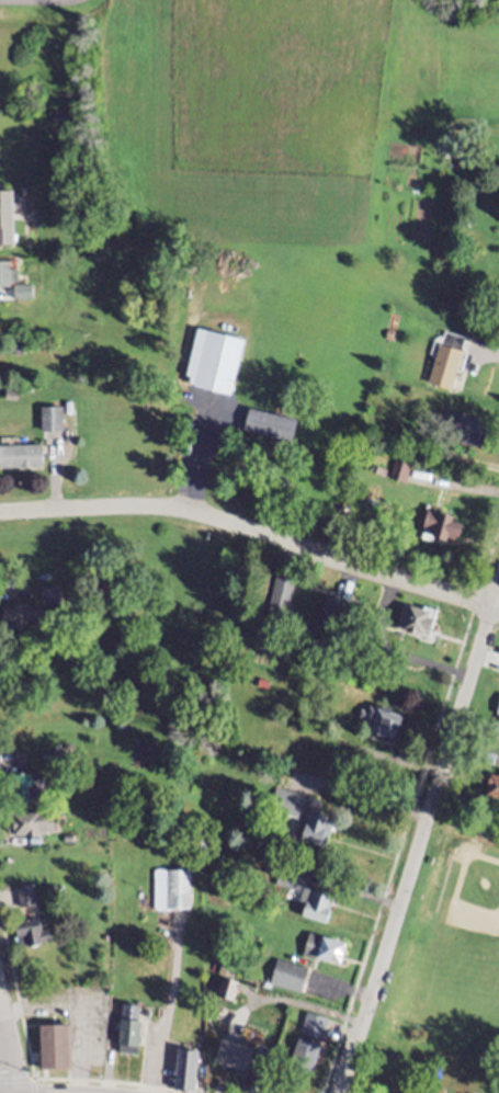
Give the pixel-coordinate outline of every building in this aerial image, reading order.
[(0,193),(0,248),(26,248),(26,193),(0,193)] [(39,302),(38,288),(20,288),(20,266),(14,266),(14,302),(39,302)] [(181,389),(232,399),(243,343),(191,333),(181,389)] [(423,389),(447,394),(459,341),(442,337),(439,348),(433,346),(423,389)] [(45,435),(69,435),(69,410),(45,410),(45,435)] [(291,423),(244,411),(238,437),(284,449),(291,423)] [(465,447),(473,424),(441,412),(431,442),(448,448),(450,442),(465,447)] [(49,470),(49,447),(2,448),(2,471),(49,470)] [(386,483),(399,487),(405,469),(391,464),(386,483)] [(452,549),(459,525),(422,514),(415,538),(452,549)] [(292,581),(273,577),(267,614),(285,617),(292,581)] [(31,633),(31,610),(0,610),(0,633),(31,633)] [(401,641),(434,642),(435,616),(402,615),(401,641)] [(488,739),(498,742),(498,701),(488,739)] [(370,743),(394,738),(390,716),(366,721),(370,743)] [(486,777),(476,799),(498,809),(498,783),(486,777)] [(2,780),(2,810),(26,810),(26,780),(2,780)] [(266,815),(298,825),(292,844),(325,854),(334,825),(301,815),(305,802),(272,792),(266,815)] [(48,819),(4,819),(4,840),(48,840),(48,819)] [(151,874),(151,915),(191,915),(191,874),(151,874)] [(292,919),(323,929),(334,894),(304,884),(292,919)] [(14,886),(15,911),(36,910),(34,886),(14,886)] [(8,926),(8,951),(38,951),(38,926),(8,926)] [(339,970),(344,947),(304,939),(299,962),(339,970)] [(266,987),(300,999),(309,976),(274,963),(266,987)] [(114,1058),(134,1058),(134,1011),(114,1011),(114,1058)] [(297,1037),(327,1047),(333,1026),(304,1017),(297,1037)] [(64,1030),(33,1030),(33,1075),(64,1075),(64,1030)] [(285,1073),(312,1079),(319,1050),(292,1044),(285,1073)] [(196,1056),(170,1055),(169,1092),(195,1092),(196,1056)]
